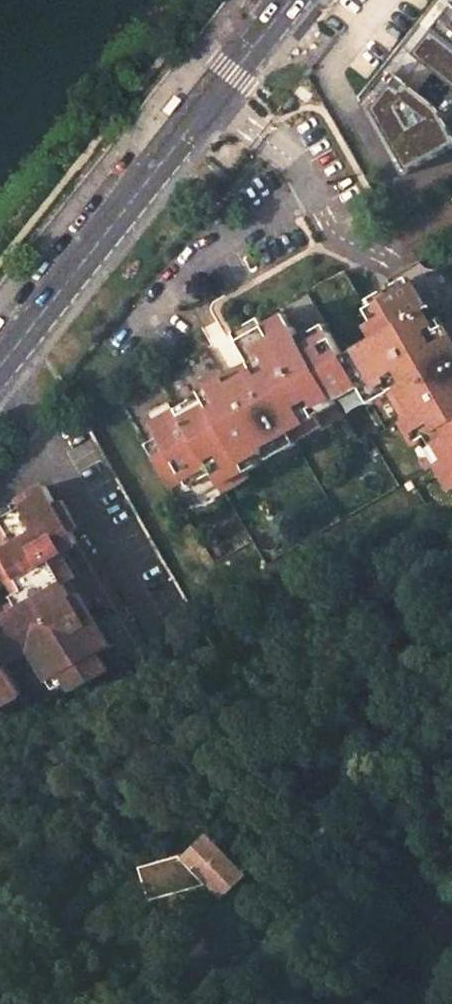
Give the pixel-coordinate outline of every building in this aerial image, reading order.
[(446,0),(435,0),(357,97),(402,176),(451,147),(451,4),(446,0)] [(408,287),(369,308),(372,314),(412,293),(408,287)] [(319,434),(315,424),(311,418),(334,406),(335,408),(360,394),(364,402),(387,389),(392,399),(405,424),(398,429),(411,452),(419,448),(431,441),(445,465),(434,471),(449,499),(451,498),(451,332),(442,337),(437,339),(425,318),(412,293),(372,314),(369,315),(376,327),(369,332),(374,340),(354,351),(358,357),(343,364),(341,358),(330,338),(304,352),(299,344),(293,334),(286,337),(279,324),(265,332),(246,342),(258,364),(249,368),(222,382),(217,376),(197,387),(203,397),(210,409),(183,423),(178,413),(151,427),(159,441),(166,453),(152,461),(169,492),(183,485),(209,471),(212,477),(223,498),(250,483),(247,478),(242,469),(265,457),(264,453),(290,439),(294,448),(319,434)] [(425,318),(437,339),(442,337),(430,315),(425,318)] [(293,334),(286,320),(279,324),(286,337),(293,334)] [(260,323),(233,339),(249,368),(258,364),(246,342),(265,332),(260,323)] [(325,330),(299,344),(304,352),(330,338),(325,330)] [(354,351),(341,358),(343,364),(358,357),(354,351)] [(369,411),(392,399),(387,389),(364,402),(369,411)] [(203,397),(188,405),(189,407),(178,413),(183,423),(210,409),(203,397)] [(315,424),(338,413),(335,408),(334,406),(311,418),(315,424)] [(247,478),(296,453),(294,448),(290,439),(264,453),(265,457),(242,469),(247,478)] [(159,441),(145,448),(152,461),(166,453),(159,441)] [(445,465),(431,441),(419,448),(427,463),(429,462),(434,471),(445,465)] [(209,471),(183,485),(186,491),(212,477),(209,471)] [(23,647),(40,679),(55,671),(60,680),(66,691),(133,655),(60,519),(66,516),(59,501),(53,504),(42,487),(29,495),(31,501),(0,518),(0,521),(11,543),(4,547),(0,548),(0,556),(24,604),(0,616),(0,660),(23,647)] [(4,547),(11,543),(0,521),(0,540),(4,547)] [(6,597),(9,602),(0,607),(0,616),(24,604),(0,556),(0,574),(11,594),(6,597)] [(13,692),(0,668),(0,700),(13,692)] [(45,688),(60,680),(55,671),(40,679),(45,688)] [(197,844),(178,860),(209,893),(231,880),(197,844)]
